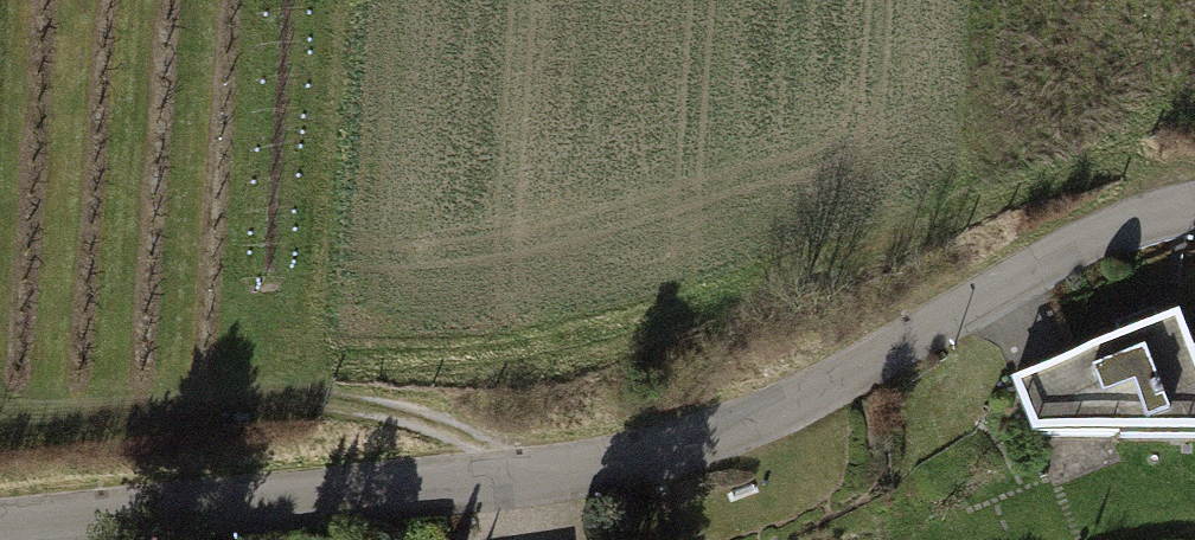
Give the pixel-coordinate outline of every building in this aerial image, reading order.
[(1027,386),(1041,437),(1194,438),(1194,348),(1186,327),(1027,386)]
